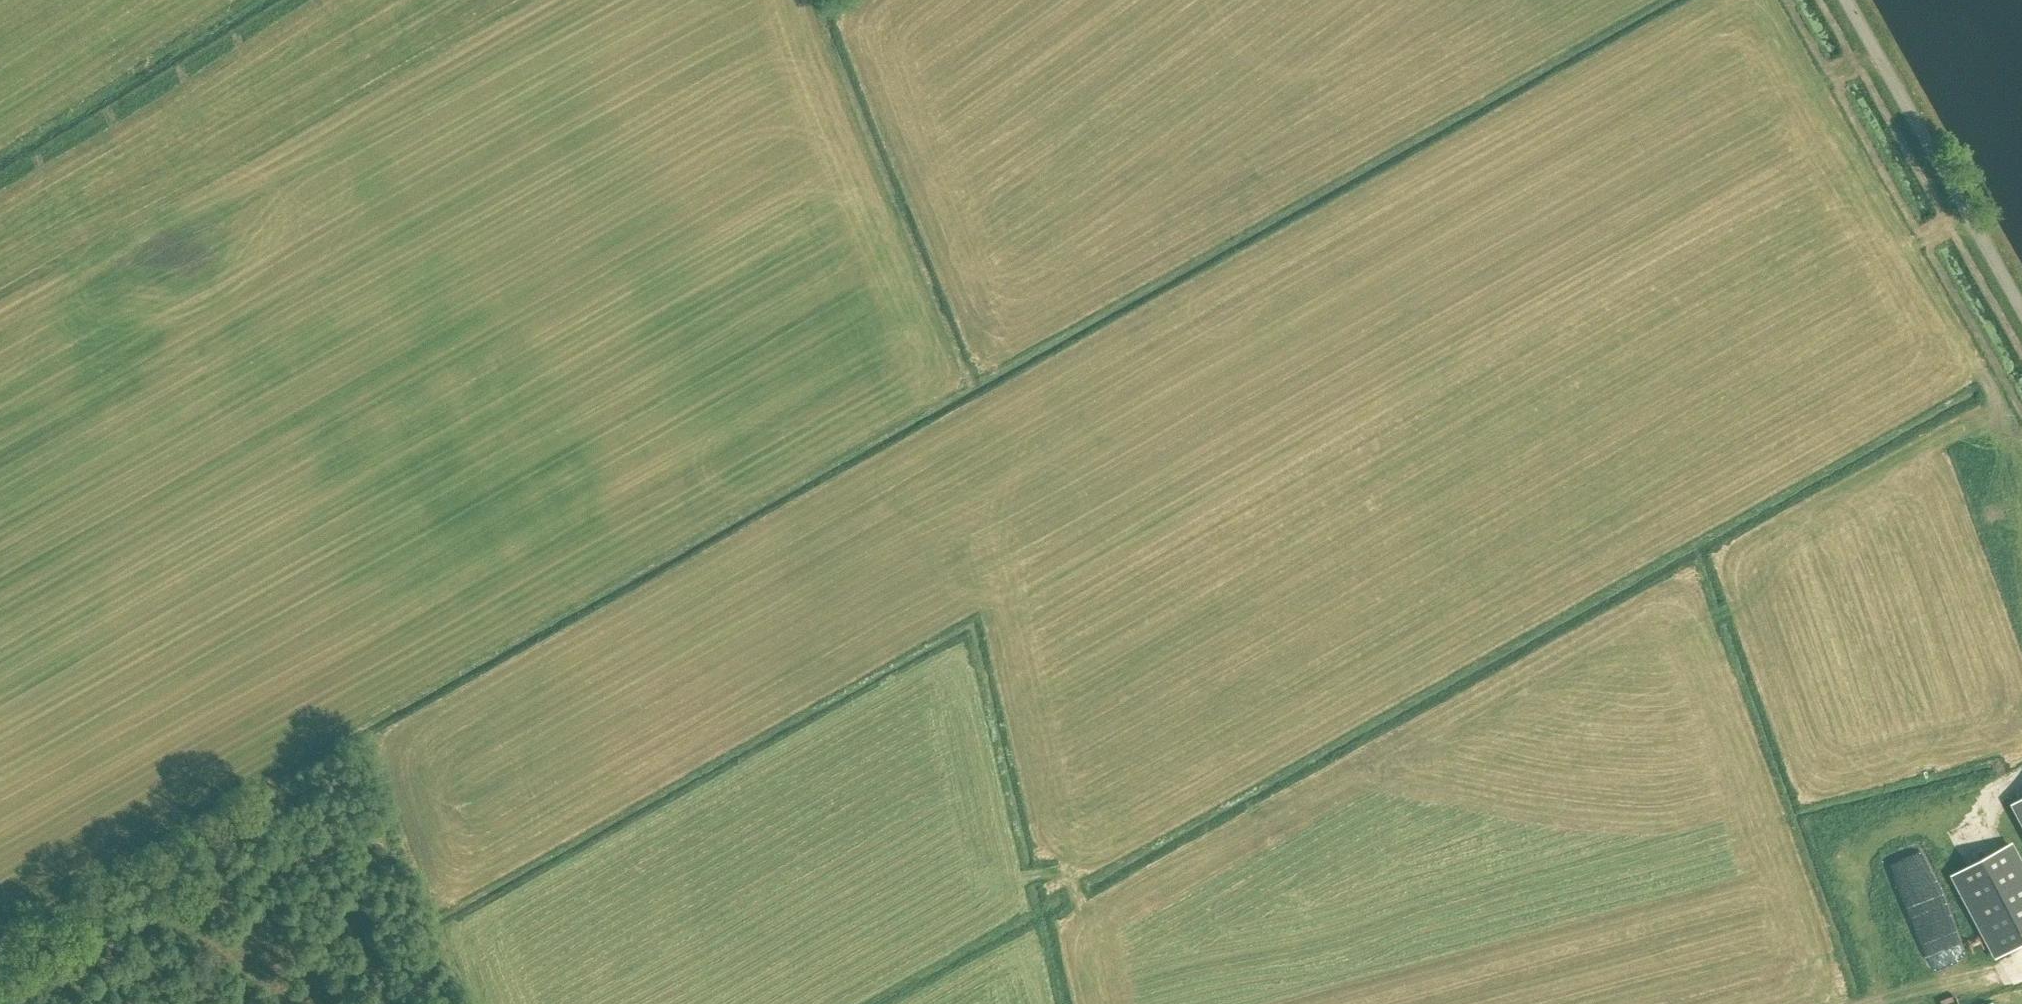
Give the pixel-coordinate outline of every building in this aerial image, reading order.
[(2011,803),(2021,824),(2021,798),(2011,803)] [(1993,959),(2021,944),(2021,863),(2012,843),(1950,876),(1993,959)] [(1895,859),(1920,933),(1952,923),(1927,848),(1895,859)]
